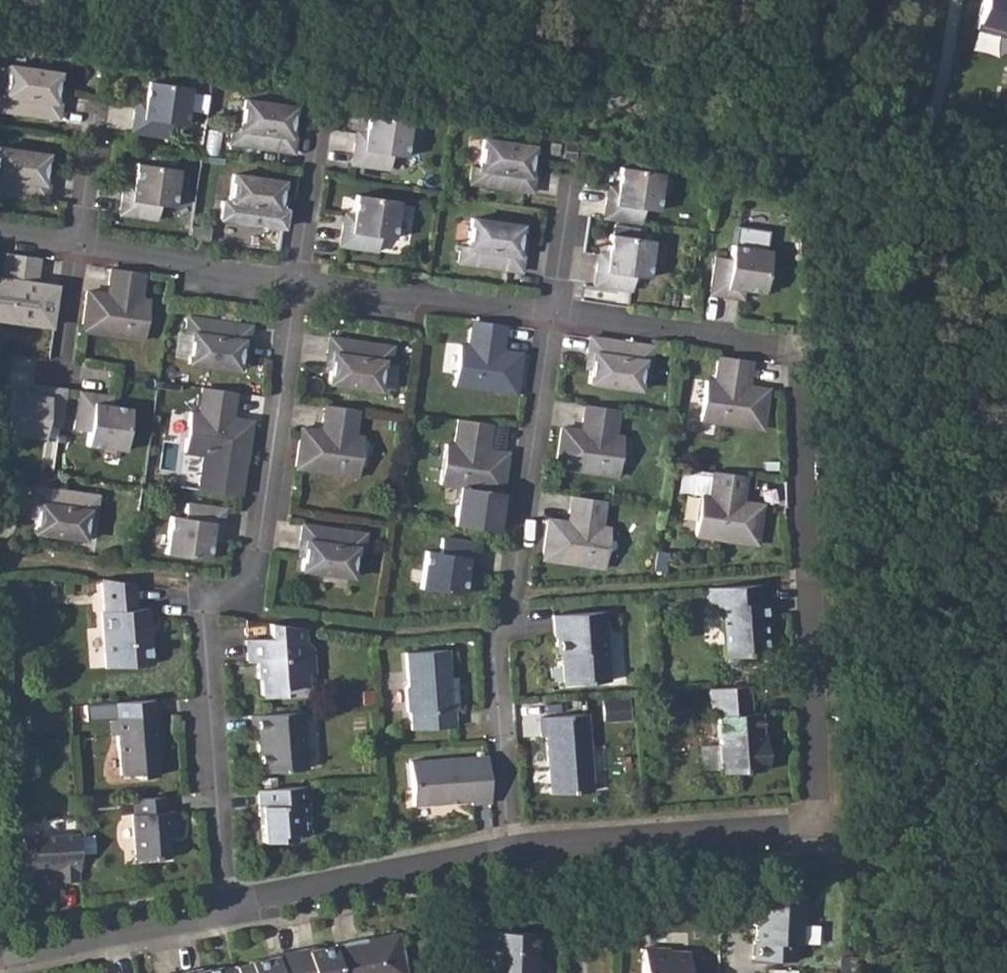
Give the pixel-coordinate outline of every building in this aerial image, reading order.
[(976,28),(1006,37),(1006,0),(983,0),(976,28)] [(58,118),(62,91),(58,91),(59,79),(60,79),(61,72),(10,63),(6,91),(0,90),(0,109),(58,118)] [(142,112),(135,111),(132,131),(168,136),(170,124),(183,126),(190,88),(147,82),(144,101),(142,112)] [(233,126),(231,143),(292,153),(297,123),(291,122),(292,119),(293,108),(244,100),(239,127),(233,126)] [(362,144),(355,144),(352,163),(388,168),(390,154),(404,156),(409,118),(367,111),(363,134),(362,144)] [(473,166),(471,183),(533,192),(537,162),(532,161),(534,146),(485,139),(481,167),(473,166)] [(45,201),(49,172),(43,172),(46,156),(0,149),(0,194),(45,201)] [(128,194),(122,193),(119,212),(155,217),(157,205),(171,207),(177,171),(133,164),(130,184),(128,194)] [(605,198),(602,217),(639,222),(641,209),(653,211),(654,207),(659,174),(618,168),(614,189),(612,199),(605,198)] [(222,198),(219,216),(233,218),(280,225),(285,196),(279,195),(280,185),(282,180),(233,172),(229,199),(222,198)] [(351,226),(343,226),(340,245),(377,250),(378,237),(393,239),(399,200),(356,195),(353,216),(351,226)] [(460,245),(458,262),(520,271),(525,242),(520,241),(522,227),(472,220),(469,246),(460,245)] [(735,243),(768,246),(769,228),(737,225),(735,243)] [(604,262),(595,262),(592,282),(631,287),(633,275),(644,276),(650,238),(608,233),(605,253),(604,262)] [(708,294),(729,297),(730,289),(740,290),(762,293),(768,250),(730,244),(728,258),(714,256),(708,294)] [(5,252),(2,278),(0,277),(0,317),(48,325),(54,286),(34,283),(38,256),(5,252)] [(144,272),(109,267),(105,292),(85,290),(79,331),(140,338),(147,299),(140,298),(144,272)] [(189,316),(184,345),(189,345),(187,361),(236,368),(241,342),(248,342),(251,325),(189,316)] [(505,324),(471,319),(467,342),(461,341),(454,382),(514,391),(521,350),(501,348),(505,324)] [(327,336),(322,371),(326,371),(325,381),(376,389),(380,362),(387,363),(389,345),(327,336)] [(651,345),(590,336),(586,366),(589,366),(587,381),(637,388),(641,361),(649,362),(651,345)] [(750,360),(718,355),(714,380),(706,379),(701,413),(700,419),(762,428),(768,389),(747,386),(750,360)] [(42,393),(31,392),(9,389),(3,431),(43,436),(45,421),(58,423),(63,389),(43,386),(42,393)] [(234,391),(202,386),(198,412),(190,411),(184,451),(244,460),(250,419),(230,417),(232,404),(234,391)] [(100,394),(79,391),(73,427),(87,429),(85,443),(121,448),(128,407),(107,403),(98,402),(100,394)] [(295,464),(294,467),(357,476),(364,435),(355,434),(359,408),(324,404),(320,429),(300,427),(295,464)] [(619,408),(586,404),(583,430),(562,427),(556,468),(617,476),(623,436),(615,436),(619,408)] [(490,423),(458,418),(454,444),(446,444),(443,461),(442,466),(440,484),(500,492),(506,452),(486,449),(490,423)] [(493,446),(510,448),(513,424),(495,422),(493,446)] [(744,475),(711,470),(708,494),(700,494),(694,533),(755,541),(760,502),(741,499),(744,475)] [(34,484),(28,515),(34,515),(31,529),(81,538),(86,510),(94,511),(96,494),(34,484)] [(608,500),(573,495),(571,504),(570,518),(549,516),(544,556),(604,564),(610,524),(605,524),(608,500)] [(206,554),(209,535),(211,526),(220,527),(223,507),(197,503),(186,501),(185,512),(172,511),(166,549),(206,554)] [(301,524),(296,553),(301,553),(301,556),(299,568),(348,575),(352,547),(359,547),(361,532),(301,524)] [(463,589),(466,573),(467,563),(476,564),(480,539),(442,533),(441,548),(428,546),(422,583),(463,589)] [(135,583),(104,578),(106,610),(103,609),(106,657),(107,665),(152,663),(148,607),(136,607),(135,583)] [(760,582),(706,586),(707,605),(720,604),(722,655),(725,654),(725,662),(730,666),(741,665),(746,661),(746,652),(764,652),(762,618),(764,618),(763,600),(761,600),(760,582)] [(606,616),(606,609),(553,613),(554,634),(555,633),(556,648),(560,649),(562,679),(609,677),(606,616)] [(269,636),(246,636),(246,660),(261,661),(261,694),(283,695),(283,683),(311,683),(312,623),(269,622),(269,636)] [(91,666),(103,666),(104,628),(91,628),(91,666)] [(408,687),(404,692),(405,708),(409,712),(410,727),(454,724),(454,718),(453,709),(457,709),(456,696),(456,688),(450,688),(448,649),(406,651),(408,687)] [(748,683),(707,687),(709,714),(716,714),(718,744),(715,744),(717,771),(764,769),(763,746),(761,747),(759,711),(749,711),(748,683)] [(153,699),(113,703),(114,714),(154,710),(153,699)] [(302,711),(251,714),(252,732),(257,732),(260,771),(274,770),(280,770),(292,768),(306,768),(302,711)] [(586,712),(538,715),(539,737),(545,737),(549,794),(592,792),(587,724),(586,712)] [(153,715),(117,718),(118,734),(121,776),(132,775),(133,780),(154,778),(152,750),(158,750),(155,714),(153,715)] [(489,799),(486,753),(409,760),(412,801),(471,797),(472,800),(489,799)] [(317,784),(256,789),(258,814),(262,814),(264,844),(296,841),(295,835),(310,833),(308,802),(318,801),(317,784)] [(166,796),(134,798),(136,813),(131,813),(135,859),(169,855),(169,838),(172,838),(171,829),(179,828),(177,810),(167,810),(166,796)] [(79,880),(75,828),(21,833),(24,864),(31,863),(32,876),(61,874),(62,881),(79,880)] [(757,926),(755,926),(754,942),(751,942),(750,959),(791,962),(792,945),(798,945),(799,925),(801,925),(803,896),(759,893),(758,912),(757,926)] [(484,972),(535,972),(536,963),(533,963),(534,933),(491,931),(490,956),(485,955),(484,972)] [(332,944),(338,972),(404,972),(402,960),(406,959),(403,945),(399,946),(396,934),(365,940),(365,938),(332,944)] [(290,953),(294,972),(338,972),(332,944),(290,953)] [(701,962),(686,961),(686,953),(666,952),(666,950),(641,949),(640,972),(700,972),(701,962)] [(290,953),(251,960),(251,962),(237,964),(238,972),(294,972),(290,953)]
